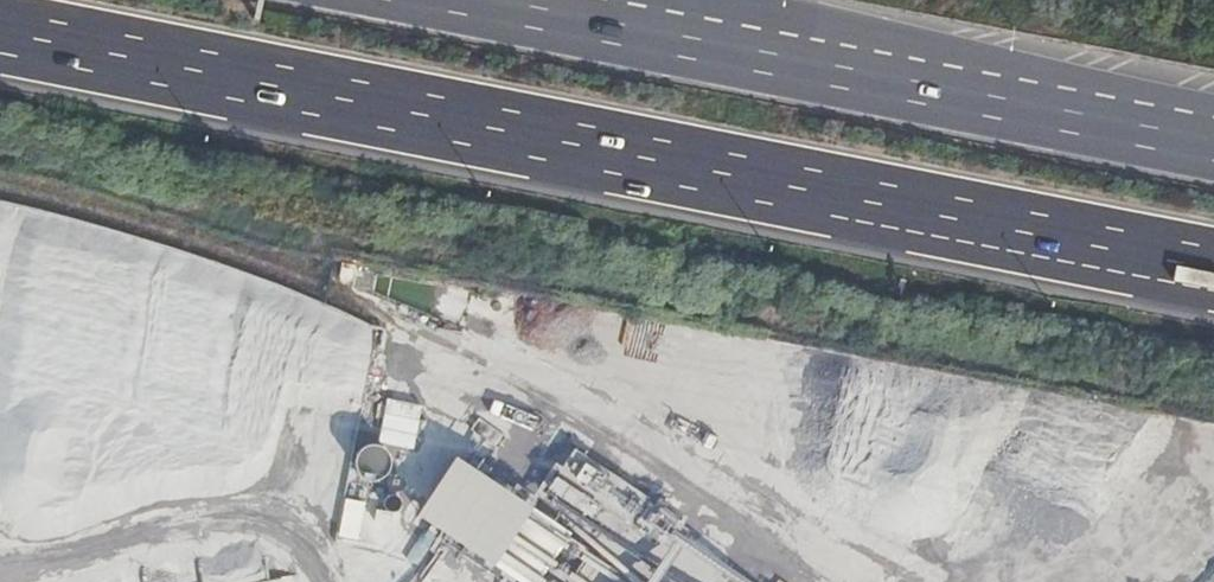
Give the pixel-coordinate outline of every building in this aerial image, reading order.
[(262,510),(336,527),(346,486),(312,478),(311,481),(288,476),(293,457),(274,453),(262,510)]
